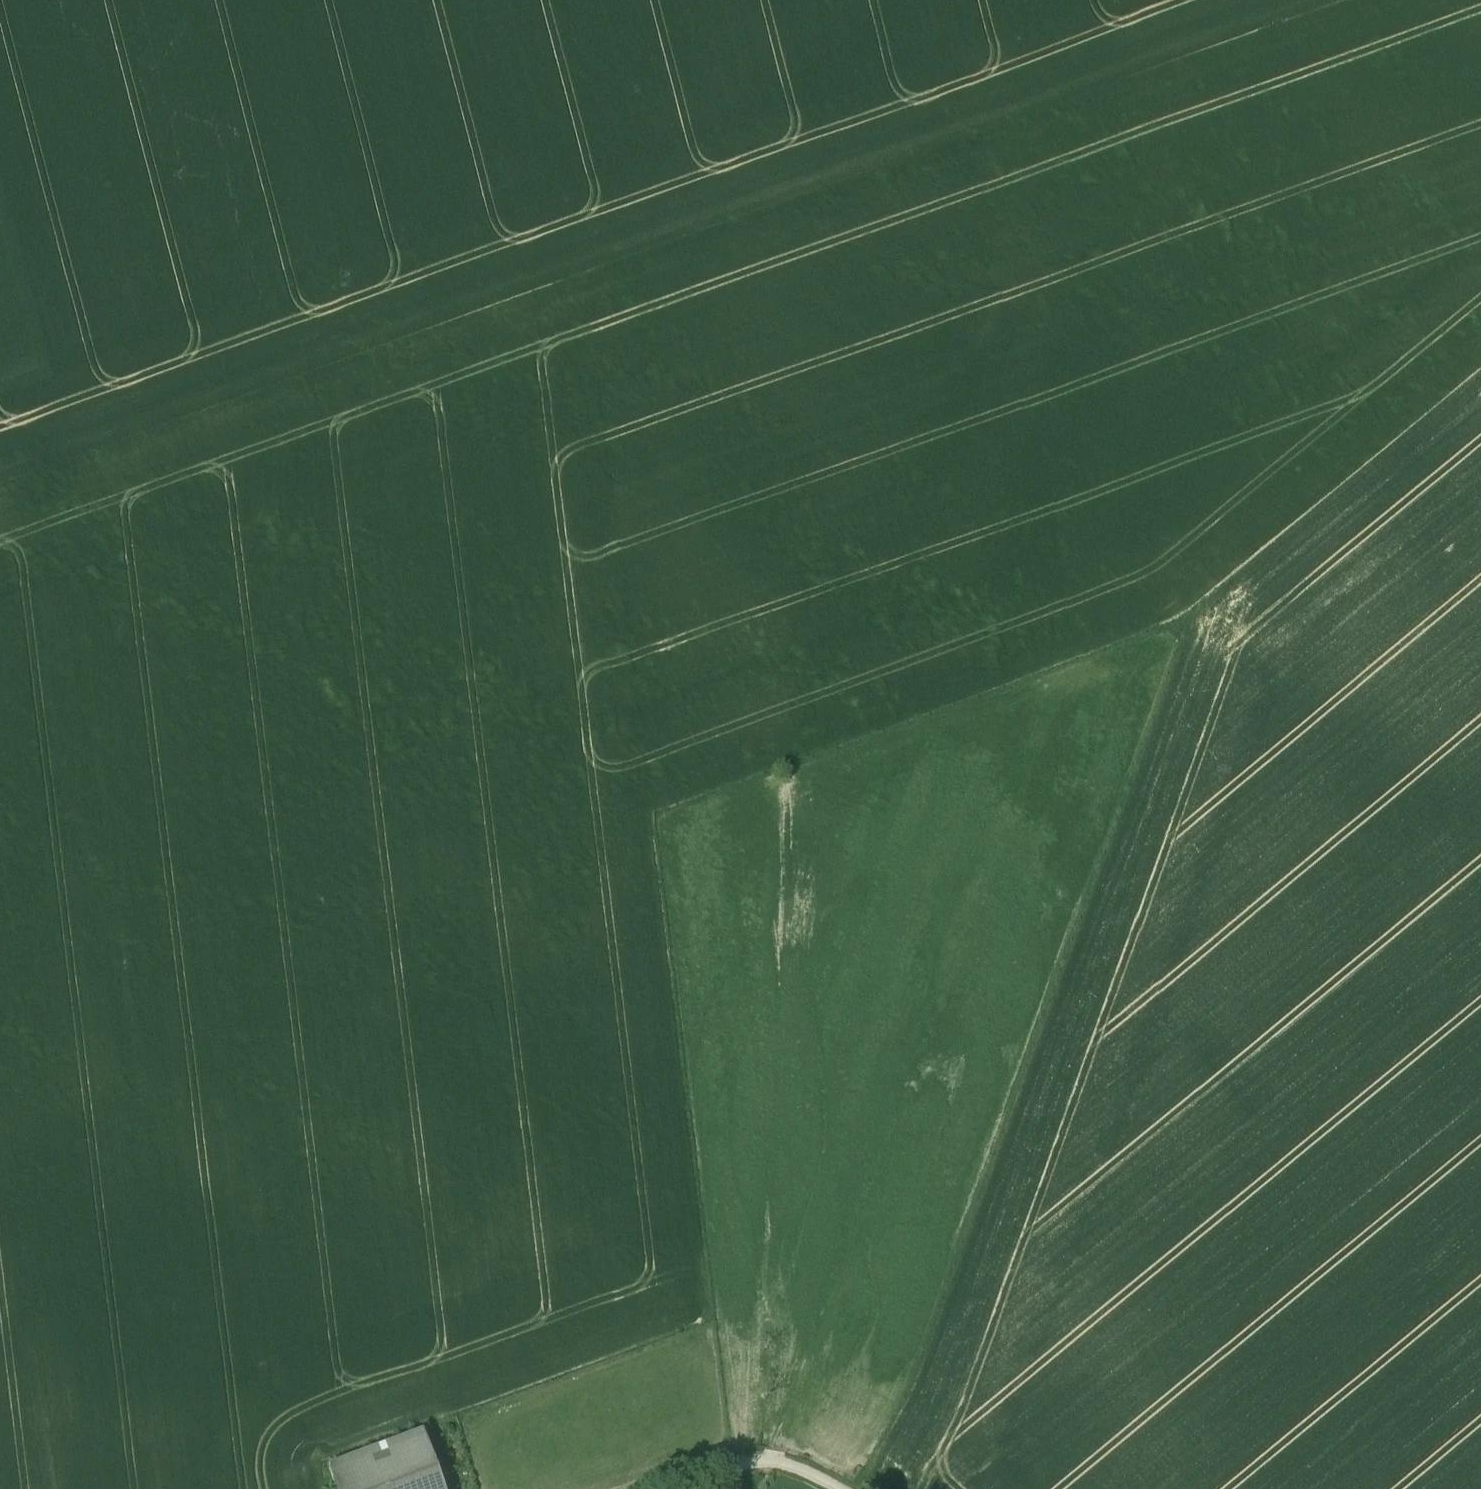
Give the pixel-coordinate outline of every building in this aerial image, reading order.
[(343,1488),(466,1488),(453,1451),(343,1488)]
